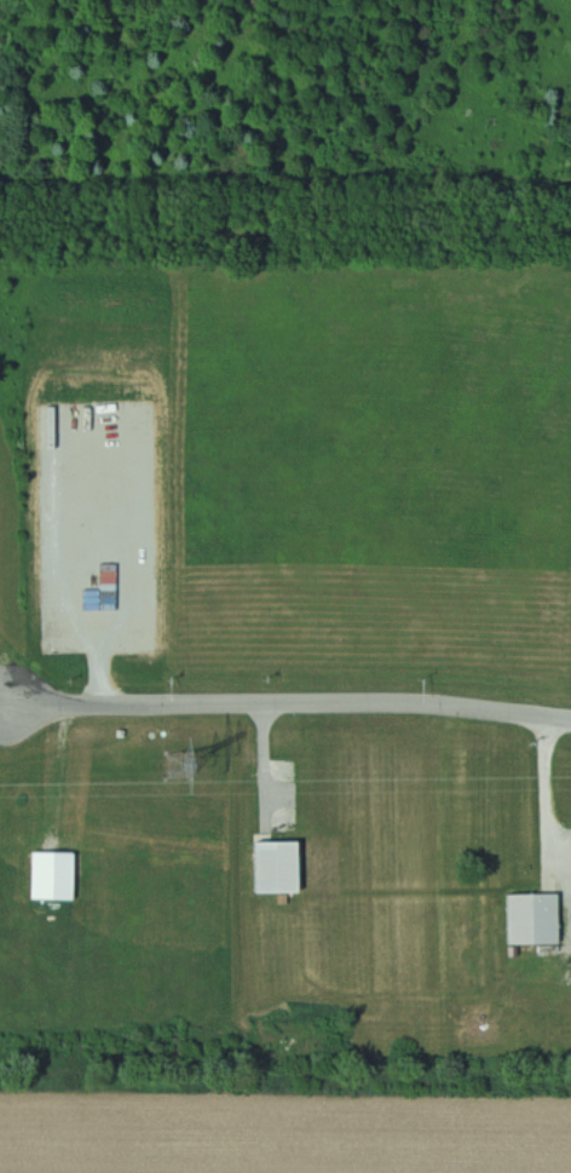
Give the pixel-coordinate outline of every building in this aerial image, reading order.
[(305,842),(260,842),(260,894),(305,894),(305,842)] [(513,944),(564,944),(564,894),(513,894),(513,944)]
